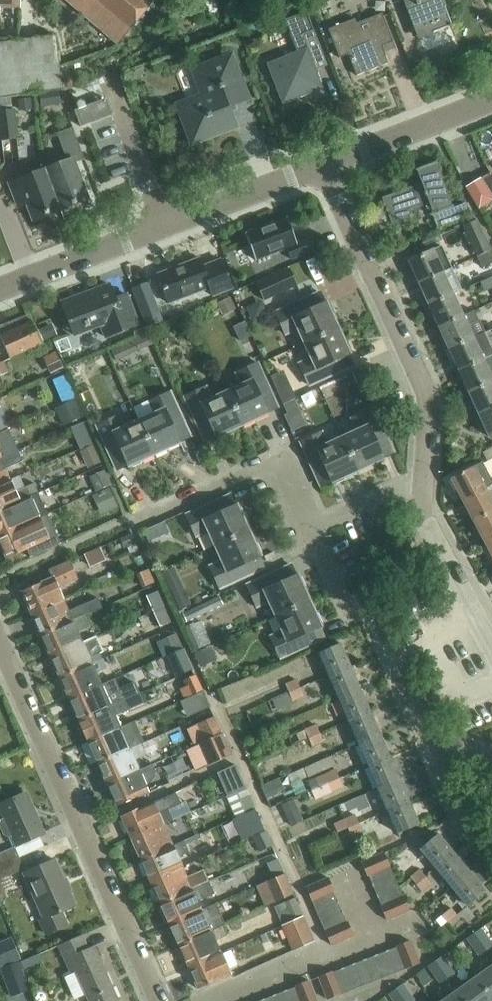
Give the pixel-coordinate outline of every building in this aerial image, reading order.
[(20,9),(20,0),(0,0),(0,9),(20,9)] [(100,30),(117,44),(150,1),(149,0),(65,0),(78,11),(100,30)] [(452,27),(442,0),(404,0),(419,38),(432,33),(432,34),(452,27)] [(300,52),(267,64),(283,105),(309,95),(312,103),(327,97),(314,64),(325,59),(307,12),(288,19),(300,52)] [(382,47),(394,42),(383,14),(357,24),(355,20),(329,30),(340,59),(349,56),(357,77),(389,64),(382,47)] [(0,43),(0,99),(62,91),(55,37),(0,43)] [(225,106),(248,97),(232,56),(193,71),(203,97),(179,106),(193,144),(234,129),(225,106)] [(30,98),(16,100),(18,111),(31,109),(30,98)] [(75,111),(80,126),(81,127),(112,116),(106,100),(75,111)] [(0,110),(0,128),(1,140),(17,138),(14,108),(0,110)] [(68,162),(45,171),(59,211),(88,200),(74,164),(85,160),(73,128),(57,134),(68,162)] [(436,228),(457,220),(472,214),(466,201),(453,206),(436,162),(415,170),(421,185),(382,200),(391,225),(413,217),(410,211),(429,204),(433,214),(431,214),(436,228)] [(34,220),(59,211),(45,171),(10,184),(16,200),(25,197),(34,220)] [(465,186),(477,209),(491,200),(491,197),(480,177),(465,186)] [(290,259),(323,246),(319,235),(297,243),(287,218),(244,234),(255,261),(286,249),(290,259)] [(477,219),(462,225),(477,256),(491,250),(477,219)] [(439,246),(430,250),(407,261),(417,284),(449,269),(439,246)] [(491,263),(491,253),(491,250),(477,256),(482,267),(491,263)] [(216,297),(227,293),(233,290),(221,258),(214,260),(204,264),(202,259),(160,275),(170,302),(212,286),(216,297)] [(288,269),(255,284),(262,301),(296,285),(288,269)] [(451,295),(451,294),(459,290),(449,269),(417,284),(427,306),(451,295)] [(149,283),(133,289),(140,309),(157,303),(149,283)] [(106,338),(138,326),(127,296),(115,301),(109,285),(62,303),(73,331),(99,321),(106,338)] [(298,330),(304,344),(338,329),(331,315),(330,315),(326,306),(329,305),(328,301),(323,303),(318,292),(274,313),(285,336),(298,330)] [(461,316),(451,295),(427,306),(437,327),(461,316)] [(230,297),(217,303),(223,315),(236,309),(230,297)] [(461,316),(437,327),(448,349),(471,338),(465,326),(478,320),(473,311),(461,316)] [(33,322),(30,316),(0,326),(0,337),(10,359),(43,345),(41,342),(57,335),(52,323),(36,330),(33,322)] [(347,356),(352,354),(350,351),(347,352),(343,344),(344,343),(338,329),(304,344),(311,358),(298,364),(308,387),(352,366),(347,356)] [(484,332),(471,338),(448,349),(458,371),(491,355),(491,350),(484,332)] [(144,334),(128,341),(133,354),(150,347),(144,334)] [(64,368),(56,351),(43,357),(51,374),(64,368)] [(458,371),(468,393),(491,382),(491,355),(458,371)] [(9,372),(4,361),(0,363),(0,376),(9,372)] [(78,363),(67,368),(71,379),(83,373),(78,363)] [(241,385),(227,392),(241,426),(255,419),(255,418),(263,414),(265,417),(268,416),(266,412),(278,407),(258,363),(236,373),(241,385)] [(361,368),(352,372),(359,385),(367,382),(361,368)] [(68,375),(53,381),(64,404),(76,399),(78,398),(68,375)] [(491,382),(468,393),(478,415),(491,408),(491,383),(491,382)] [(226,432),(241,426),(227,392),(213,398),(207,386),(185,396),(205,440),(215,436),(216,439),(219,438),(217,435),(226,431),(226,432)] [(289,386),(277,391),(283,403),(295,397),(289,386)] [(153,415),(138,422),(154,455),(168,449),(168,448),(177,443),(178,447),(181,446),(179,442),(191,436),(170,392),(147,403),(153,415)] [(84,417),(76,399),(55,408),(62,426),(84,417)] [(478,415),(488,436),(491,435),(491,408),(478,415)] [(357,431),(342,438),(358,473),(372,466),(371,465),(380,461),(382,464),(384,462),(383,459),(394,454),(373,409),(351,419),(357,431)] [(284,416),(291,430),(304,424),(297,410),(284,416)] [(140,462),(154,455),(138,422),(124,428),(118,416),(96,426),(116,471),(128,465),(130,469),(132,468),(131,465),(139,461),(140,462)] [(83,423),(70,429),(73,436),(86,431),(83,423)] [(9,429),(0,433),(0,459),(0,458),(18,450),(9,429)] [(343,479),(358,473),(342,438),(328,444),(322,432),(299,443),(320,488),(331,483),(333,486),(336,485),(334,482),(343,478),(343,479)] [(93,446),(81,451),(88,466),(99,461),(93,446)] [(201,447),(194,450),(199,463),(206,459),(201,447)] [(481,453),(486,461),(491,458),(491,447),(490,449),(481,453)] [(10,481),(3,464),(9,461),(10,464),(22,459),(18,450),(0,458),(0,459),(0,485),(10,481)] [(462,501),(484,489),(472,467),(450,479),(462,501)] [(96,491),(111,485),(104,469),(90,476),(96,491)] [(10,481),(0,485),(0,510),(39,493),(34,483),(15,492),(10,481)] [(93,495),(101,514),(118,507),(110,488),(93,495)] [(491,512),(491,503),(484,489),(462,501),(473,522),(491,512)] [(48,514),(39,493),(0,510),(0,535),(48,514)] [(208,533),(215,548),(249,532),(242,518),(241,518),(237,509),(240,508),(239,505),(235,507),(230,496),(186,516),(196,539),(208,533)] [(491,539),(491,512),(473,522),(484,543),(491,539)] [(26,549),(30,556),(61,543),(48,514),(0,535),(0,546),(6,559),(26,549)] [(155,530),(148,544),(159,549),(165,535),(155,530)] [(258,559),(262,557),(261,554),(258,555),(254,547),(255,546),(249,532),(215,548),(221,562),(209,568),(219,590),(264,570),(258,559)] [(132,534),(119,540),(123,550),(137,544),(133,534),(132,534)] [(100,548),(85,554),(90,567),(105,560),(100,548)] [(49,569),(53,578),(21,592),(30,614),(63,600),(58,588),(78,580),(70,561),(49,569)] [(269,603),(276,617),(309,602),(302,588),(301,588),(297,579),(301,578),(299,575),(295,576),(290,566),(246,586),(257,608),(269,603)] [(148,568),(137,573),(142,585),(153,581),(153,580),(148,568)] [(173,568),(161,574),(178,611),(190,605),(173,568)] [(158,591),(146,596),(153,611),(165,606),(158,591)] [(183,610),(177,612),(183,624),(223,604),(219,596),(184,613),(183,610)] [(101,608),(97,598),(68,611),(63,600),(30,614),(40,635),(84,615),(84,616),(101,608)] [(319,628),(323,627),(321,624),(318,625),(314,617),(315,616),(309,602),(276,617),(282,632),(270,638),(280,660),(324,640),(319,628)] [(165,607),(164,607),(153,612),(160,627),(171,621),(165,607)] [(89,627),(84,616),(84,615),(40,635),(49,656),(82,642),(78,632),(89,627)] [(194,622),(185,626),(195,650),(204,646),(194,622)] [(176,633),(167,637),(174,651),(166,654),(167,656),(184,649),(176,633)] [(96,636),(82,642),(49,656),(59,678),(101,659),(99,654),(104,652),(96,636)] [(319,653),(329,677),(349,668),(339,645),(319,653)] [(201,651),(194,654),(200,668),(207,665),(216,660),(210,647),(201,651)] [(161,681),(191,667),(192,667),(184,649),(167,656),(168,658),(157,663),(156,661),(151,663),(158,678),(160,678),(161,681)] [(106,669),(101,659),(59,678),(68,699),(101,685),(96,673),(106,669)] [(359,690),(349,668),(329,677),(338,699),(359,690)] [(184,679),(191,696),(203,690),(196,674),(184,679)] [(300,688),(296,679),(285,684),(288,693),(300,688)] [(106,695),(101,685),(68,699),(78,721),(124,701),(119,690),(106,695)] [(304,697),(300,688),(288,693),(292,702),(304,697)] [(199,712),(209,707),(211,706),(203,690),(191,696),(199,712)] [(369,713),(359,690),(338,699),(348,722),(369,713)] [(115,715),(144,703),(140,693),(124,701),(78,721),(88,743),(120,728),(116,719),(115,715)] [(378,736),(369,713),(348,722),(358,744),(378,736)] [(197,724),(205,741),(223,733),(215,716),(197,724)] [(120,728),(88,743),(97,763),(141,744),(143,743),(133,722),(120,728)] [(304,729),(308,738),(319,733),(315,724),(304,729)] [(199,744),(208,766),(232,755),(223,733),(205,741),(199,744)] [(323,742),(319,733),(308,738),(312,747),(323,742)] [(388,758),(378,736),(358,744),(368,767),(388,758)] [(145,755),(141,745),(141,744),(97,763),(106,785),(140,770),(135,759),(145,755)] [(332,755),(301,768),(306,779),(336,765),(332,755)] [(398,781),(388,758),(368,767),(378,790),(398,781)] [(116,806),(150,791),(146,784),(149,783),(152,780),(154,777),(154,772),(154,768),(152,765),(141,770),(140,770),(106,785),(116,806)] [(235,765),(220,772),(231,795),(235,793),(245,789),(235,765)] [(335,769),(315,778),(319,787),(339,778),(335,769)] [(343,787),(339,778),(319,787),(323,796),(343,787)] [(279,779),(260,787),(266,800),(279,794),(278,793),(284,790),(279,779)] [(408,803),(398,781),(378,790),(387,812),(408,803)] [(245,789),(235,793),(244,814),(255,810),(245,789)] [(43,835),(31,809),(33,808),(26,793),(0,805),(0,806),(6,820),(8,819),(19,846),(43,835)] [(175,793),(121,817),(131,839),(163,825),(173,820),(168,809),(180,804),(175,793)] [(226,797),(192,812),(195,820),(229,805),(226,797)] [(418,826),(408,803),(387,812),(397,835),(418,826)] [(298,810),(286,816),(291,827),(304,821),(298,810)] [(251,837),(253,836),(266,830),(258,814),(244,821),(251,837)] [(337,832),(347,827),(359,823),(355,814),(333,824),(337,832)] [(363,832),(359,823),(347,827),(351,837),(363,832)] [(163,825),(131,839),(140,860),(172,846),(163,825)] [(260,851),(273,845),(266,830),(253,836),(260,851)] [(419,849),(435,869),(453,854),(437,834),(419,849)] [(172,846),(140,860),(150,881),(182,867),(178,857),(189,852),(184,841),(172,846)] [(20,858),(15,848),(0,855),(0,867),(20,858)] [(383,854),(360,864),(366,876),(388,866),(383,854)] [(469,873),(453,854),(435,869),(451,888),(469,873)] [(0,867),(0,881),(25,870),(20,858),(0,867)] [(267,863),(273,878),(285,873),(278,858),(267,863)] [(25,875),(43,917),(38,919),(45,936),(70,925),(64,912),(76,907),(56,862),(25,875)] [(393,877),(388,866),(366,876),(366,877),(367,876),(371,886),(393,877)] [(186,876),(182,867),(150,881),(159,903),(208,881),(203,869),(186,876)] [(416,884),(426,876),(419,868),(409,876),(416,884)] [(273,878),(265,882),(274,902),(291,894),(294,894),(291,888),(285,873),(273,878)] [(485,892),(469,873),(451,888),(467,907),(485,892)] [(432,884),(426,876),(416,884),(422,892),(432,884)] [(398,888),(393,877),(371,886),(376,898),(398,888)] [(333,891),(328,878),(305,888),(310,901),(333,891)] [(213,893),(208,881),(159,903),(169,925),(202,910),(197,900),(213,893)] [(403,899),(398,888),(376,898),(380,907),(380,909),(403,899)] [(333,892),(333,891),(310,901),(315,912),(337,902),(333,892)] [(293,899),(282,903),(290,922),(301,917),(303,916),(295,898),(293,899)] [(408,911),(403,899),(380,909),(385,921),(408,911)] [(342,913),(337,902),(315,912),(320,923),(342,913)] [(202,910),(169,925),(178,946),(211,931),(222,926),(225,925),(216,904),(202,910)] [(451,907),(441,915),(447,922),(457,914),(451,907)] [(346,923),(342,913),(320,923),(325,934),(348,924),(347,922),(346,923)] [(441,915),(435,919),(441,926),(447,922),(441,915)] [(292,951),(312,942),(301,917),(282,926),(292,951)] [(353,936),(348,924),(325,934),(330,946),(353,936)] [(211,931),(178,946),(188,968),(221,953),(215,941),(226,935),(222,926),(211,931)] [(480,941),(487,935),(481,927),(474,933),(480,941)] [(268,932),(260,936),(263,943),(271,939),(268,932)] [(472,947),(480,941),(474,933),(466,938),(472,947)] [(487,935),(480,941),(486,949),(491,945),(491,941),(487,935)] [(95,948),(87,951),(81,937),(59,947),(71,974),(76,972),(89,1000),(118,1000),(95,948)] [(418,964),(409,941),(397,946),(406,969),(418,964)] [(480,941),(472,947),(479,955),(486,949),(480,941)] [(395,973),(406,969),(397,946),(396,946),(396,947),(386,951),(395,973)] [(383,978),(395,973),(386,951),(375,956),(383,978)] [(230,975),(221,953),(188,968),(197,989),(230,975)] [(434,961),(441,969),(449,964),(443,955),(441,956),(434,961)] [(39,956),(21,964),(23,970),(41,962),(39,956)] [(372,982),(383,978),(375,956),(363,960),(372,982)] [(361,987),(372,982),(363,960),(352,964),(361,987)] [(433,974),(441,969),(434,961),(427,966),(433,974)] [(350,991),(361,987),(352,964),(341,969),(350,991)] [(441,969),(447,978),(455,972),(449,964),(441,969)] [(11,997),(28,990),(19,965),(2,971),(11,997)] [(475,979),(491,1000),(491,967),(475,979)] [(339,995),(350,991),(341,969),(332,972),(331,972),(330,972),(339,995)] [(441,969),(433,974),(439,983),(447,978),(441,969)] [(327,1000),(339,995),(330,972),(318,977),(327,1000)] [(475,979),(456,993),(462,1000),(491,1000),(475,979)] [(307,981),(295,986),(301,1000),(315,1000),(307,981)] [(402,997),(410,991),(404,983),(396,989),(402,997)] [(295,986),(294,986),(294,987),(284,991),(288,1000),(301,1000),(295,986)] [(402,997),(396,989),(388,994),(393,1000),(396,1000),(402,997)] [(284,991),(273,996),(275,1000),(288,1000),(284,991)] [(405,1000),(414,1000),(415,1000),(410,991),(402,997),(405,1000)] [(456,993),(444,1000),(462,1000),(456,993)]
